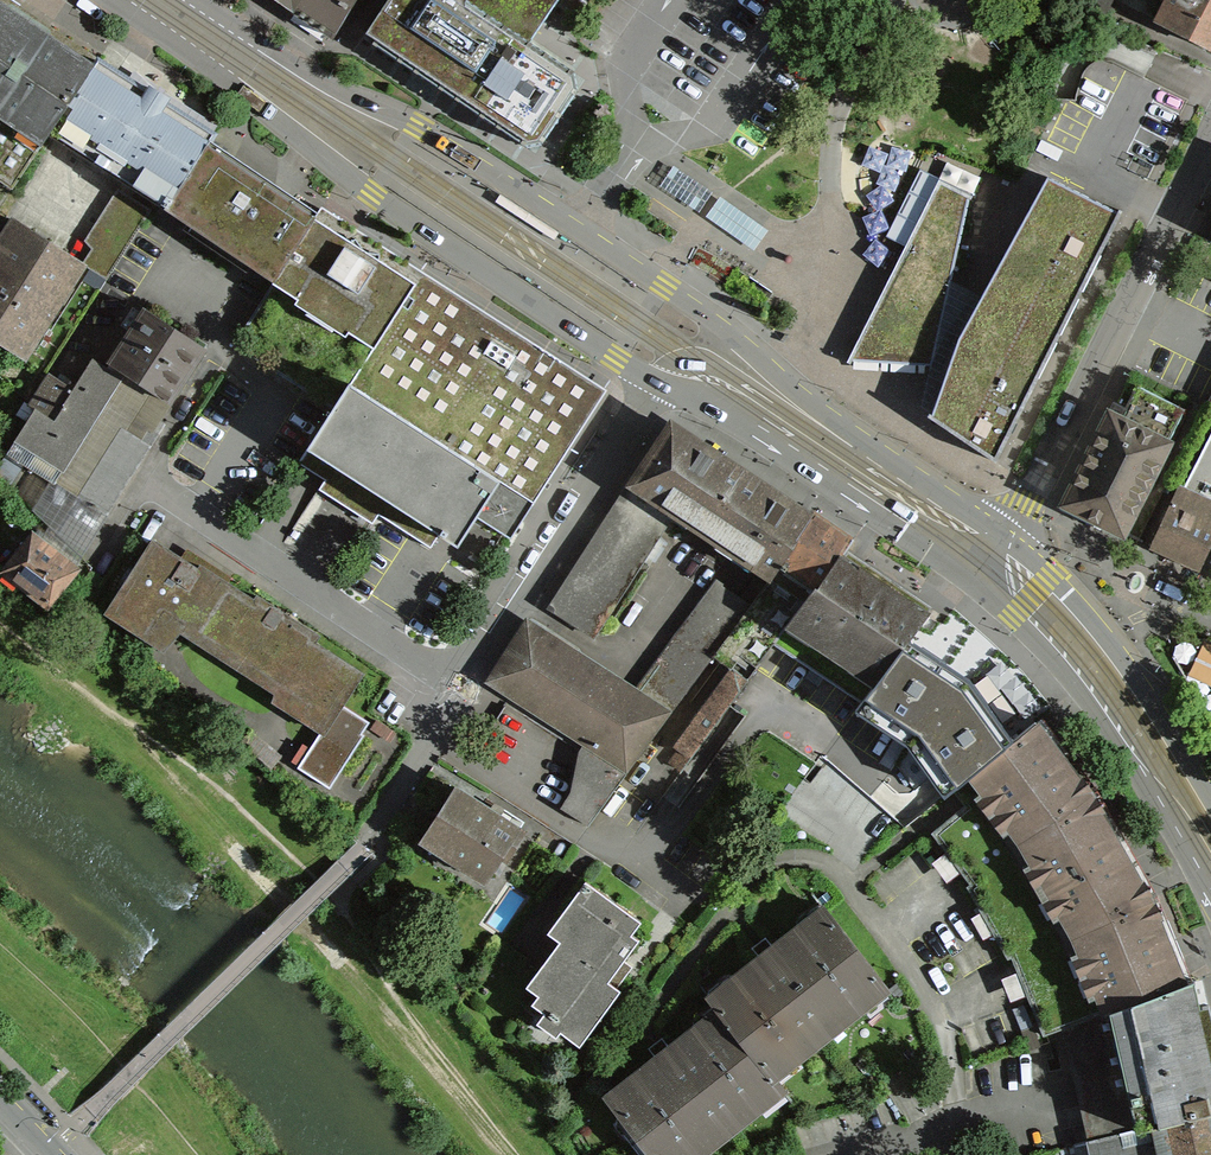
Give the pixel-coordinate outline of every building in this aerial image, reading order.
[(283,7),(332,38),(356,0),(288,0),(283,7)] [(459,0),(384,0),(357,41),(530,153),(579,78),(525,43),(493,22),(459,0)] [(493,22),(525,43),(533,32),(553,0),(459,0),(493,22)] [(1147,18),(1210,48),(1210,0),(1155,0),(1147,18)] [(0,13),(0,128),(25,144),(34,130),(77,64),(0,13)] [(194,140),(77,64),(34,130),(116,183),(150,206),(194,140)] [(0,128),(0,182),(25,144),(0,128)] [(194,140),(150,206),(157,210),(258,276),(264,280),(308,214),(301,209),(194,140)] [(713,193),(674,167),(660,186),(700,213),(713,193)] [(995,461),(1121,214),(1048,178),(956,341),(930,418),(961,439),(995,461)] [(967,198),(935,182),(845,360),(923,363),(967,198)] [(116,183),(77,242),(88,249),(81,260),(73,272),(98,288),(138,226),(144,229),(157,210),(150,206),(116,183)] [(768,231),(720,197),(706,216),(755,250),(768,231)] [(81,260),(3,209),(0,214),(0,348),(16,359),(73,272),(81,260)] [(416,283),(308,214),(264,280),(372,350),(416,283)] [(603,391),(422,273),(416,283),(372,350),(348,386),(529,504),(603,391)] [(264,280),(224,342),(232,348),(329,411),(348,386),(372,350),(264,280)] [(206,350),(141,307),(103,363),(172,407),(206,350)] [(52,420),(33,408),(5,453),(51,483),(106,518),(167,424),(163,421),(172,407),(103,363),(94,357),(52,420)] [(1103,415),(1166,446),(1183,409),(1120,379),(1103,415)] [(348,386),(329,411),(303,451),(453,549),(473,518),(504,537),(529,504),(348,386)] [(1176,485),(1210,502),(1210,412),(1176,485)] [(1061,500),(1124,531),(1166,446),(1103,415),(1061,500)] [(813,520),(660,421),(539,607),(590,640),(667,522),(759,581),(769,565),(779,571),(813,520)] [(1201,565),(1210,545),(1210,502),(1176,485),(1149,540),(1201,565)] [(848,540),(815,517),(813,520),(779,571),(811,593),(838,555),(848,540)] [(30,530),(0,576),(0,577),(52,611),(83,564),(30,530)] [(182,559),(153,540),(104,614),(165,655),(179,634),(275,697),(271,703),(319,735),(297,768),(329,789),(365,736),(360,733),(367,723),(343,707),(364,676),(316,643),(320,637),(257,595),(255,600),(229,582),(232,578),(189,549),(182,559)] [(907,639),(923,616),(880,585),(838,555),(811,593),(776,642),(862,703),(907,639)] [(105,579),(93,570),(85,583),(97,591),(105,579)] [(749,602),(715,578),(638,689),(671,711),(749,602)] [(638,689),(529,616),(484,683),(626,778),(671,711),(638,689)] [(856,711),(907,743),(944,797),(951,790),(1011,736),(967,678),(907,639),(862,703),(856,711)] [(397,732),(376,720),(370,730),(391,742),(397,732)] [(1011,736),(951,790),(965,806),(929,833),(1014,959),(1043,1036),(1063,1028),(1184,983),(1165,943),(1156,914),(1119,849),(1094,806),(1058,756),(1033,720),(1011,736)] [(527,831),(454,787),(418,845),(487,887),(502,862),(507,864),(527,831)] [(632,923),(576,885),(537,935),(548,945),(514,989),(527,997),(519,1007),(531,1019),(522,1030),(542,1044),(550,1035),(569,1048),(612,995),(600,983),(630,947),(618,941),(632,923)] [(883,993),(814,906),(694,1001),(761,1082),(883,993)] [(1210,1111),(1210,1058),(1203,1024),(1194,980),(1184,983),(1063,1028),(1087,1139),(1210,1111)] [(590,1102),(632,1154),(693,1154),(773,1097),(761,1082),(703,1012),(590,1102)] [(1087,1139),(1090,1154),(1210,1154),(1210,1111),(1087,1139)]
